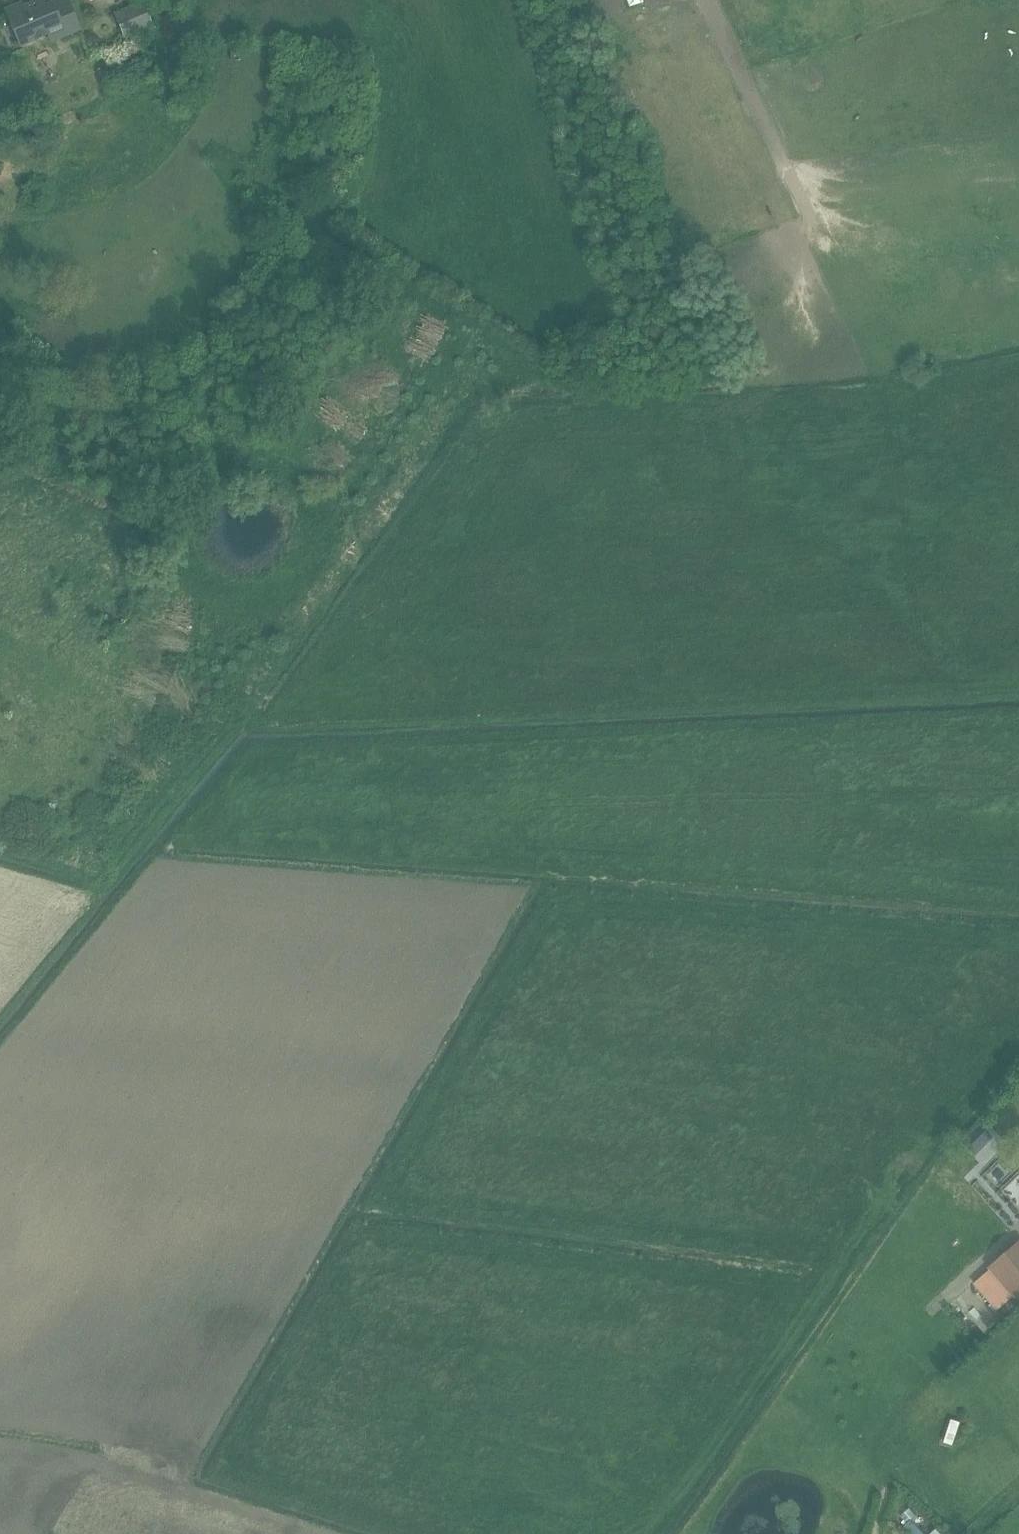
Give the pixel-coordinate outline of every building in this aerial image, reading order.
[(21,5),(6,12),(21,45),(48,33),(51,41),(80,29),(67,0),(62,0),(53,4),(51,0),(19,0),(21,5)] [(115,14),(125,37),(153,25),(143,1),(115,14)] [(965,1142),(974,1151),(987,1137),(978,1128),(965,1142)] [(1016,1296),(1018,1293),(1018,1244),(991,1268),(1016,1296)] [(952,1420),(944,1442),(952,1445),(960,1423),(952,1420)] [(920,1516),(929,1533),(937,1533),(940,1532),(930,1511),(920,1516)]
